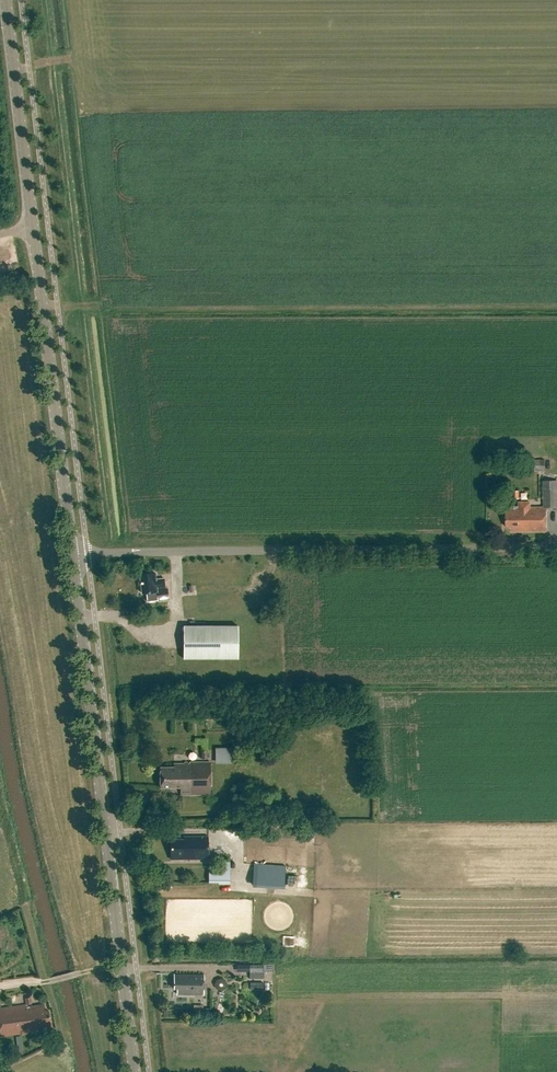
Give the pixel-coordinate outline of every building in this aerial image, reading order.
[(533,460),(533,472),(546,471),(546,460),(533,460)] [(556,507),(556,479),(544,479),(544,507),(531,507),(531,501),(518,501),(518,506),(513,506),(513,507),(507,507),(507,526),(512,526),(512,531),(547,531),(547,507),(556,507)] [(156,587),(166,586),(165,578),(156,579),(155,572),(140,573),(142,593),(157,591),(156,587)] [(238,625),(183,625),(183,659),(238,659),(238,625)] [(213,764),(226,763),(226,747),(212,748),(213,764)] [(211,795),(210,762),(184,763),(184,764),(173,764),(173,767),(160,768),(160,787),(180,787),(180,795),(211,795)] [(171,859),(208,859),(208,837),(185,837),(185,839),(175,840),(175,843),(171,843),(171,859)] [(218,884),(230,884),(230,862),(218,862),(218,884)] [(256,870),(255,887),(284,889),(285,872),(286,865),(257,863),(256,870)] [(262,963),(250,964),(250,979),(263,979),(262,963)] [(245,967),(233,968),(233,975),(246,974),(245,967)] [(204,994),(205,974),(175,973),(174,988),(177,988),(177,993),(204,994)] [(49,1026),(47,1009),(44,1009),(43,1004),(26,1006),(26,1003),(31,1003),(30,996),(23,997),(24,1004),(0,1007),(0,1036),(38,1030),(38,1028),(49,1026)]
